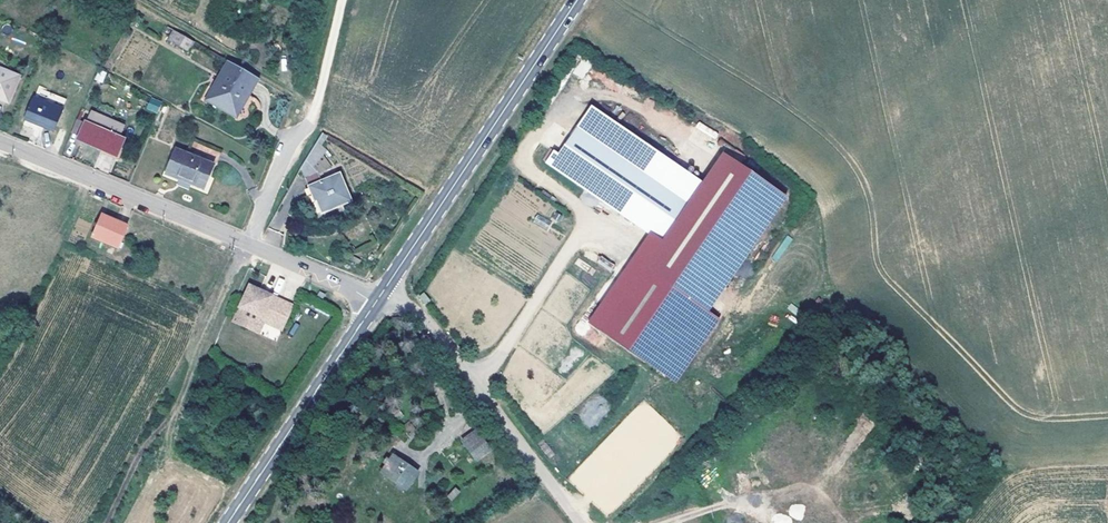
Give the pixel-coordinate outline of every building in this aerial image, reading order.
[(130,14),(124,10),(121,14),(128,19),(130,14)] [(174,30),(168,39),(187,50),(193,41),(174,30)] [(572,73),(582,79),(592,64),(581,58),(572,73)] [(258,78),(228,61),(206,100),(236,117),(258,78)] [(0,69),(0,99),(8,102),(19,77),(0,69)] [(145,109),(157,114),(162,101),(150,96),(145,109)] [(62,110),(34,98),(25,119),(53,131),(62,110)] [(591,107),(551,165),(661,241),(701,183),(591,107)] [(95,118),(91,126),(118,137),(121,130),(95,118)] [(80,120),(77,119),(71,133),(74,134),(80,120)] [(74,134),(78,136),(78,137),(79,137),(78,139),(116,157),(124,140),(118,137),(91,126),(80,120),(74,134)] [(699,122),(696,127),(714,139),(718,133),(699,122)] [(323,133),(302,167),(317,199),(319,198),(328,215),(355,203),(343,177),(329,184),(325,179),(315,167),(323,155),(326,149),(322,146),(328,136),(323,133)] [(177,150),(172,161),(207,177),(212,166),(177,150)] [(783,197),(721,154),(701,183),(661,241),(642,269),(704,311),(783,197)] [(334,167),(323,155),(315,167),(325,179),(334,167)] [(207,177),(172,161),(166,173),(202,189),(207,177)] [(538,213),(532,222),(547,230),(552,222),(538,213)] [(127,226),(103,215),(93,238),(117,248),(127,226)] [(260,291),(250,286),(233,322),(256,332),(262,318),(280,326),(284,325),(292,306),(272,296),(271,299),(262,295),(260,291)] [(326,295),(320,292),(317,299),(322,302),(326,295)] [(424,305),(430,300),(423,292),(417,297),(424,305)] [(280,326),(262,318),(256,332),(259,333),(264,322),(281,330),(284,325),(280,326)] [(635,408),(567,479),(607,517),(683,438),(658,413),(650,422),(635,408)] [(476,432),(462,441),(476,461),(490,451),(476,432)] [(393,456),(390,454),(385,463),(388,465),(393,456)] [(393,456),(388,465),(382,474),(406,490),(418,473),(393,456)] [(451,500),(461,494),(457,488),(447,494),(451,500)]
